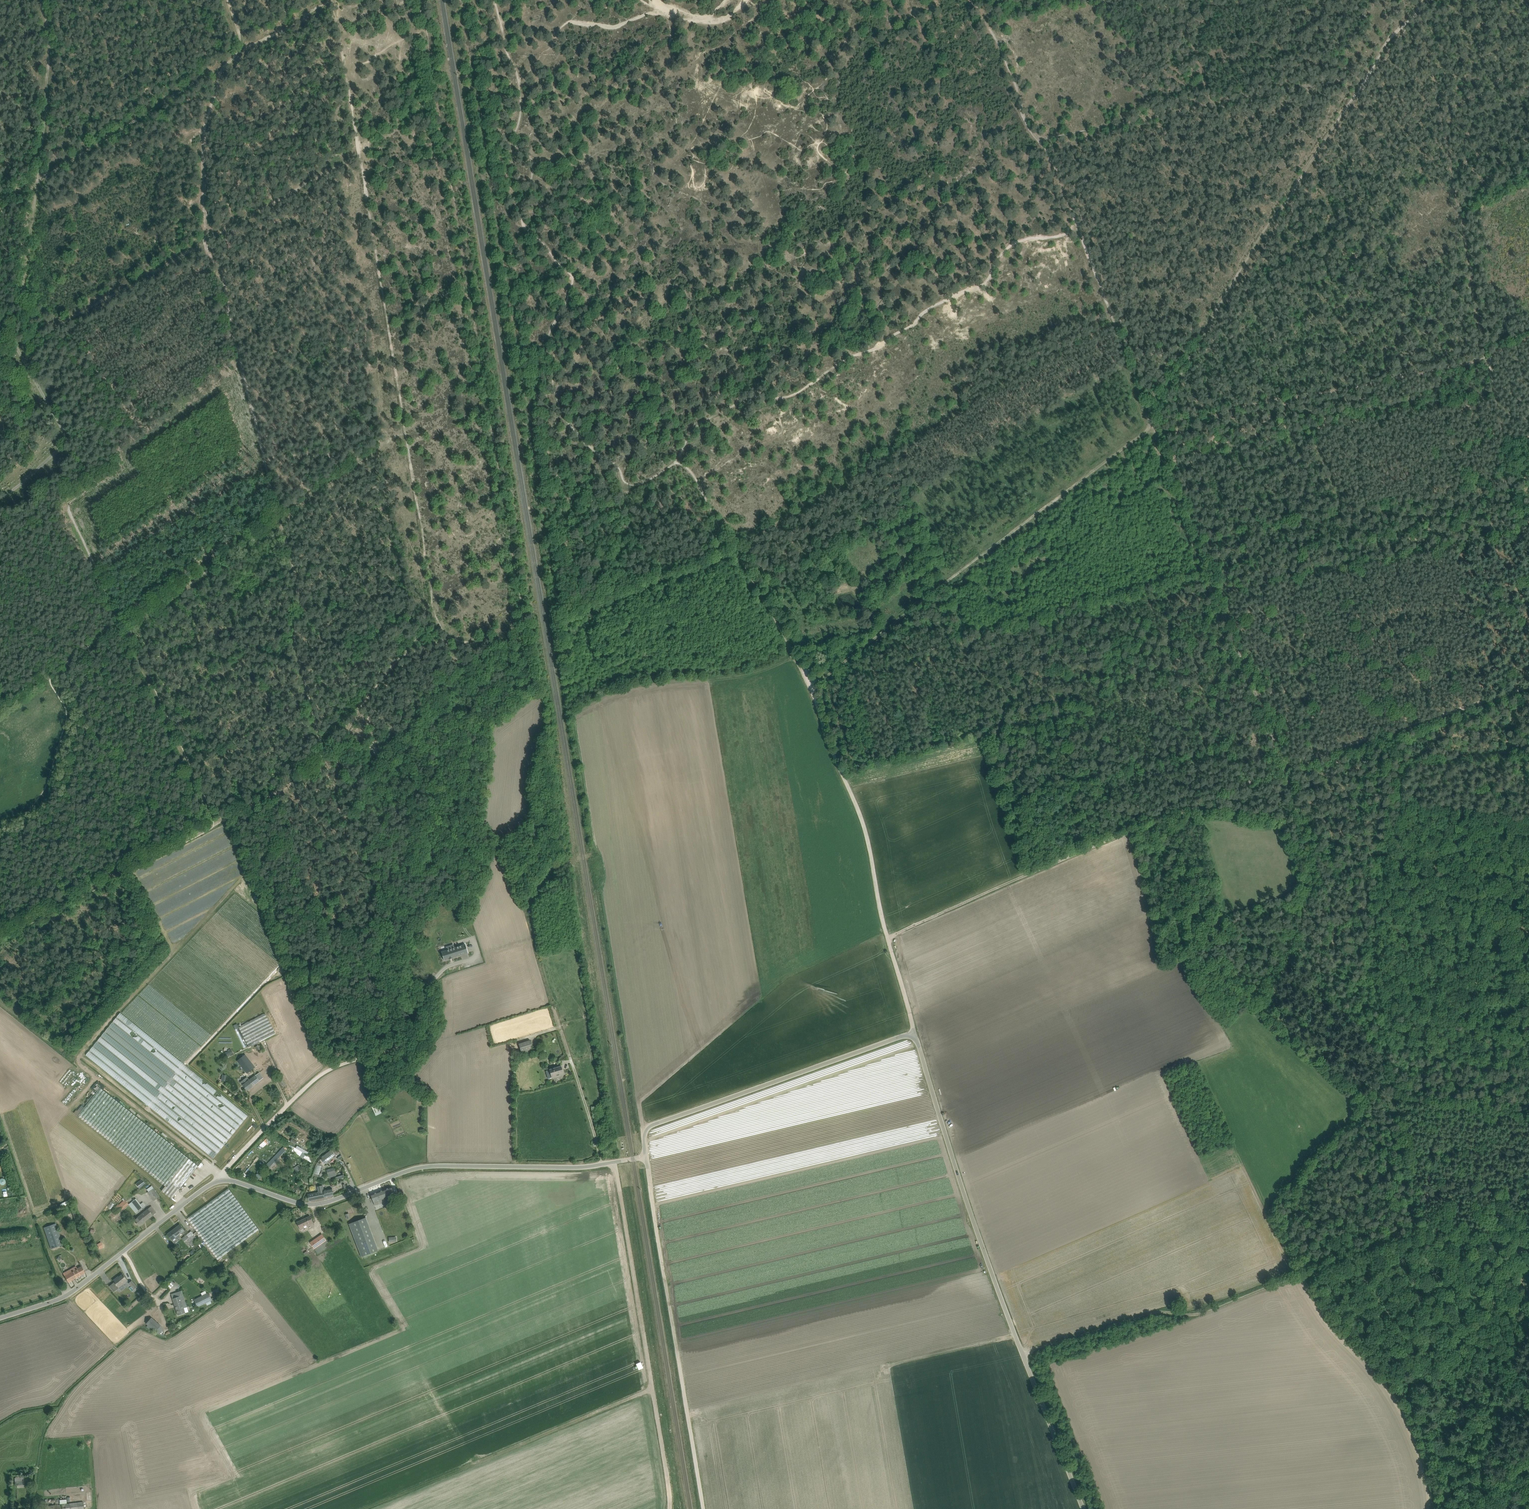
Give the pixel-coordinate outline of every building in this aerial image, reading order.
[(467,945),(466,946),(455,950),(454,950),(443,953),(446,962),(446,961),(450,960),(451,960),(454,959),(455,959),(457,958),(469,954),(467,945)] [(119,1013),(85,1057),(215,1157),(249,1113),(119,1013)] [(276,1033),(266,1013),(239,1027),(249,1047),(276,1033)] [(238,1028),(239,1027),(238,1024),(234,1025),(243,1047),(245,1046),(238,1028)] [(534,1052),(530,1040),(519,1043),(522,1055),(534,1052)] [(245,1054),(237,1061),(247,1073),(255,1067),(245,1054)] [(561,1066),(550,1069),(552,1078),(563,1074),(561,1066)] [(263,1078),(259,1072),(256,1075),(249,1080),(247,1077),(241,1082),(247,1090),(263,1078)] [(172,1199),(178,1191),(198,1166),(100,1088),(78,1116),(166,1186),(162,1191),(172,1199)] [(379,1107),(373,1109),(376,1115),(382,1112),(379,1107)] [(266,1165),(270,1169),(278,1160),(281,1158),(280,1157),(285,1151),(282,1148),(274,1156),(266,1165)] [(331,1149),(327,1153),(322,1157),(323,1158),(325,1157),(328,1161),(336,1155),(332,1150),(331,1149)] [(294,1168),(297,1173),(302,1169),(299,1164),(294,1168)] [(254,1177),(257,1180),(263,1175),(259,1171),(254,1177)] [(135,1175),(129,1182),(133,1185),(138,1178),(135,1175)] [(308,1196),(309,1200),(334,1195),(333,1190),(332,1188),(324,1190),(323,1185),(317,1186),(319,1192),(308,1194),(308,1196)] [(160,1197),(154,1188),(152,1186),(147,1189),(149,1192),(148,1192),(154,1201),(160,1197)] [(392,1187),(377,1192),(381,1203),(391,1199),(389,1196),(395,1194),(392,1187)] [(187,1218),(202,1238),(218,1260),(259,1230),(229,1188),(187,1218)] [(377,1192),(371,1194),(375,1205),(381,1203),(377,1192)] [(132,1202),(138,1211),(143,1207),(141,1204),(136,1198),(132,1202)] [(117,1214),(129,1204),(126,1201),(125,1199),(119,1204),(113,1210),(117,1214)] [(156,1212),(153,1208),(151,1206),(134,1220),(139,1226),(156,1212)] [(314,1223),(312,1220),(310,1216),(297,1222),(300,1228),(301,1230),(307,1227),(314,1223)] [(361,1257),(377,1251),(379,1250),(366,1217),(349,1224),(361,1257)] [(44,1227),(51,1249),(63,1245),(56,1223),(44,1227)] [(172,1240),(176,1237),(177,1239),(180,1237),(179,1235),(185,1230),(180,1224),(168,1234),(172,1240)] [(192,1231),(182,1238),(189,1248),(199,1241),(192,1231)] [(327,1248),(326,1247),(323,1243),(319,1236),(310,1242),(315,1249),(318,1253),(327,1248)] [(84,1241),(80,1243),(84,1251),(86,1254),(89,1253),(84,1241)] [(69,1270),(69,1269),(63,1273),(68,1282),(85,1273),(81,1266),(77,1268),(76,1266),(69,1270)] [(119,1276),(113,1280),(115,1283),(119,1288),(119,1287),(128,1280),(123,1274),(119,1277),(119,1276)] [(129,1283),(134,1290),(137,1287),(132,1280),(129,1283)] [(178,1315),(186,1313),(189,1312),(188,1307),(187,1307),(182,1291),(171,1294),(178,1315)] [(212,1300),(209,1292),(195,1299),(199,1306),(212,1300)] [(152,1317),(150,1319),(146,1323),(155,1331),(161,1325),(152,1317)] [(15,1478),(15,1485),(17,1485),(17,1488),(24,1488),(24,1480),(24,1477),(15,1478)]
